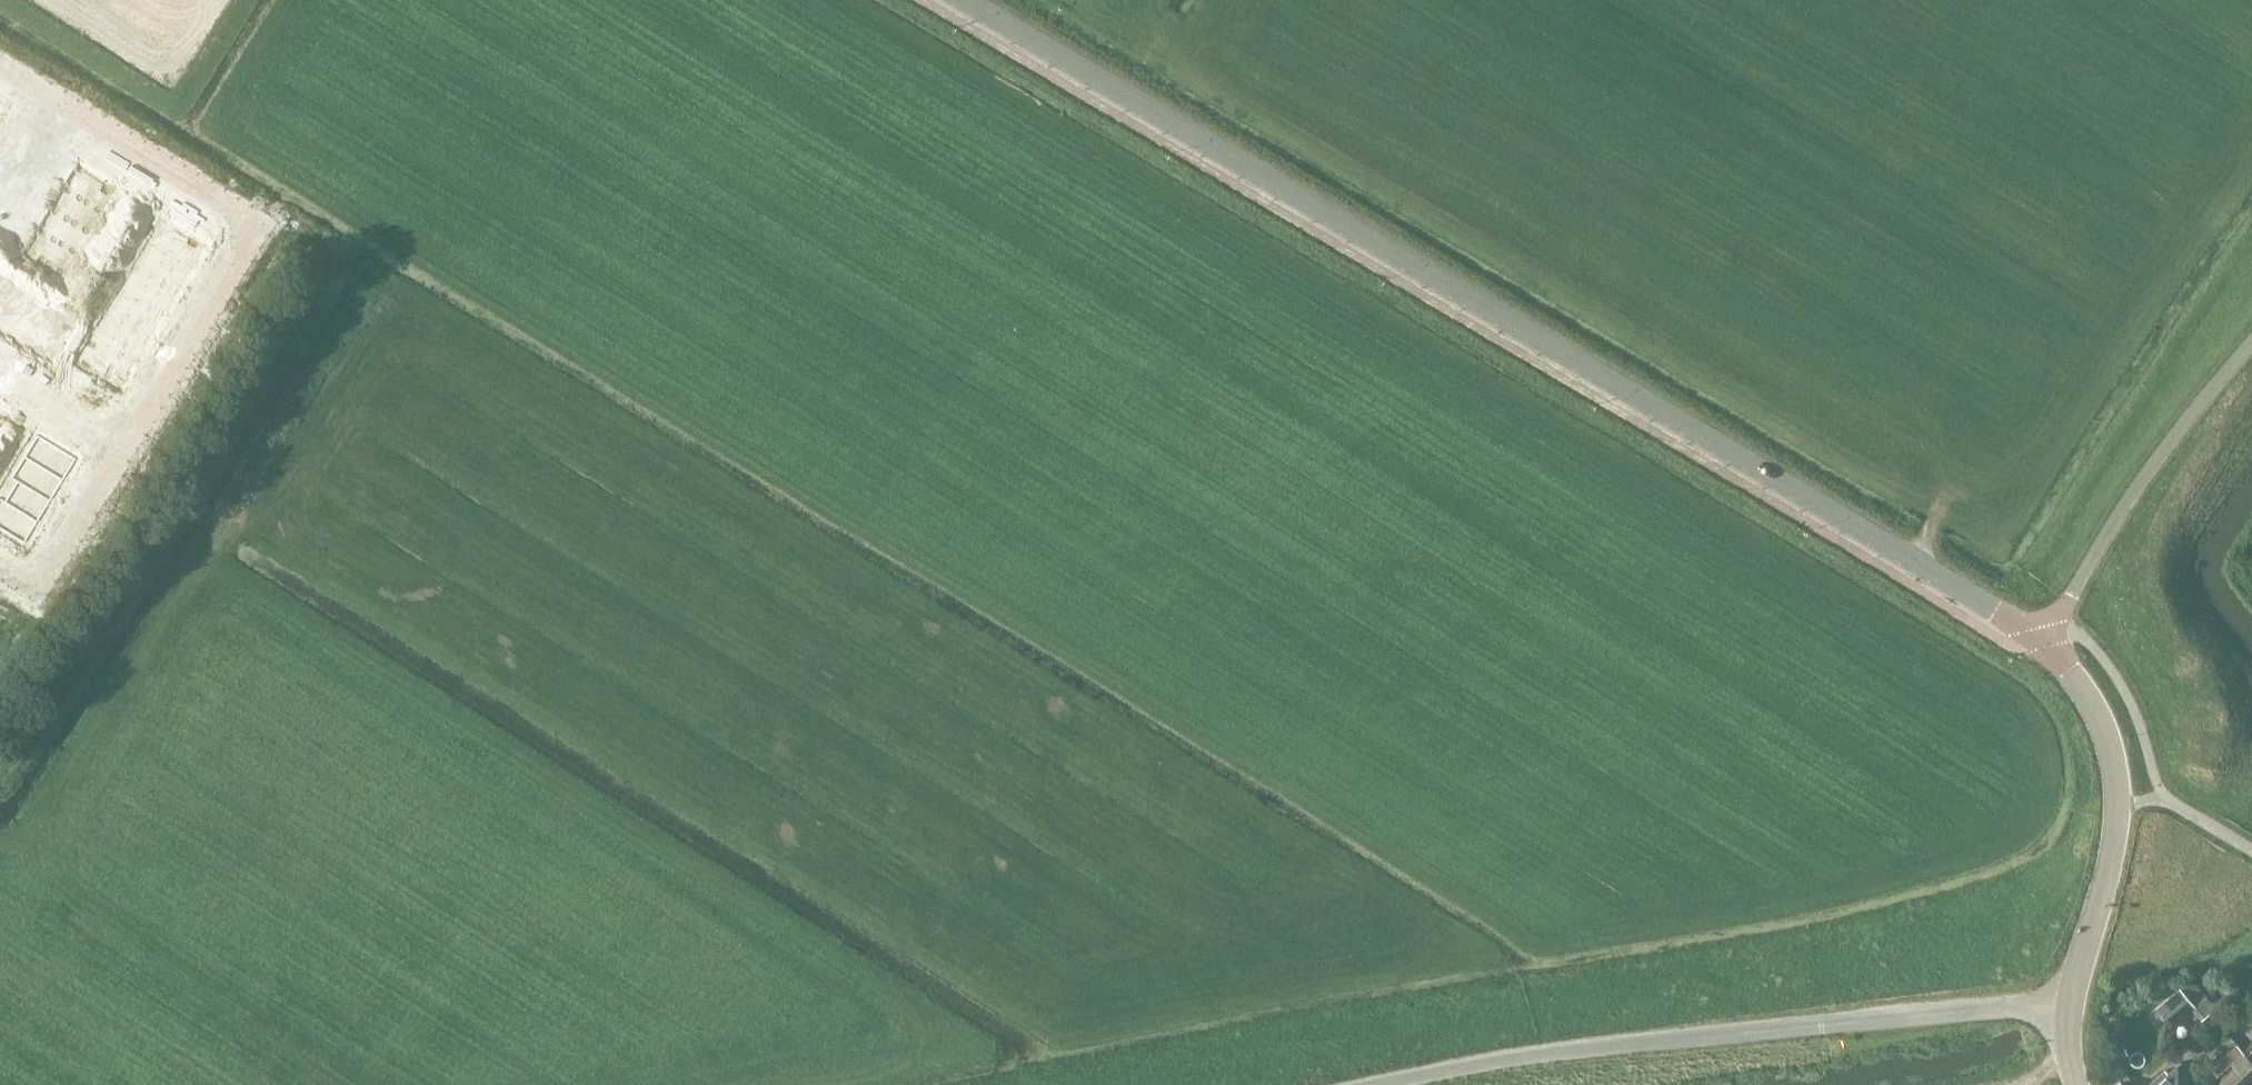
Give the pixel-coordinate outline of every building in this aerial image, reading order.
[(79,167),(66,189),(99,209),(112,188),(79,167)] [(66,189),(53,210),(86,230),(99,209),(66,189)] [(53,210),(40,231),(73,251),(86,230),(53,210)] [(123,210),(117,220),(128,227),(134,217),(123,210)] [(117,220),(110,231),(121,237),(128,227),(117,220)] [(164,220),(150,244),(191,269),(206,245),(164,220)] [(143,221),(134,235),(142,239),(150,225),(143,221)] [(40,231),(27,252),(60,272),(73,251),(40,231)] [(134,235),(126,249),(133,253),(142,239),(134,235)] [(150,244),(136,267),(177,292),(191,269),(150,244)] [(97,252),(91,262),(102,269),(109,258),(97,252)] [(16,256),(9,267),(20,274),(26,263),(16,256)] [(91,262),(85,272),(96,279),(102,269),(91,262)] [(26,263),(20,274),(30,280),(37,269),(26,263)] [(114,267),(106,281),(113,286),(122,272),(114,267)] [(136,267),(121,291),(162,316),(177,292),(136,267)] [(10,291),(14,285),(0,276),(0,307),(10,291)] [(54,280),(48,291),(58,297),(65,286),(54,280)] [(106,281),(97,295),(105,300),(113,286),(106,281)] [(65,286),(58,297),(69,304),(75,292),(65,286)] [(0,307),(0,330),(8,335),(29,302),(10,291),(0,307)] [(121,291),(107,314),(148,339),(162,316),(121,291)] [(29,302),(8,335),(27,346),(47,313),(29,302)] [(47,313),(27,346),(47,359),(71,320),(51,307),(47,313)] [(86,314),(77,328),(84,332),(93,318),(86,314)] [(107,314),(93,337),(134,363),(148,339),(107,314)] [(77,328),(68,342),(76,346),(84,332),(77,328)] [(93,337),(78,361),(119,386),(134,363),(93,337)] [(0,428),(0,442),(5,445),(12,435),(0,428)] [(36,435),(23,456),(62,480),(75,458),(36,435)] [(23,456),(10,477),(49,501),(62,480),(23,456)] [(36,522),(49,501),(10,477),(16,481),(4,501),(0,498),(0,499),(36,522)] [(23,543),(36,522),(0,499),(0,529),(23,543)] [(2188,980),(2154,1009),(2169,1027),(2190,1008),(2200,1020),(2215,1006),(2195,982),(2188,980)] [(2246,1080),(2246,1079),(2251,1074),(2251,1048),(2251,1047),(2244,1055),(2242,1053),(2231,1063),(2235,1068),(2217,1084),(2241,1084),(2246,1080)] [(2204,1084),(2226,1066),(2220,1059),(2213,1064),(2216,1067),(2202,1079),(2204,1084)] [(2179,1062),(2166,1073),(2163,1069),(2146,1084),(2199,1084),(2179,1062)]
